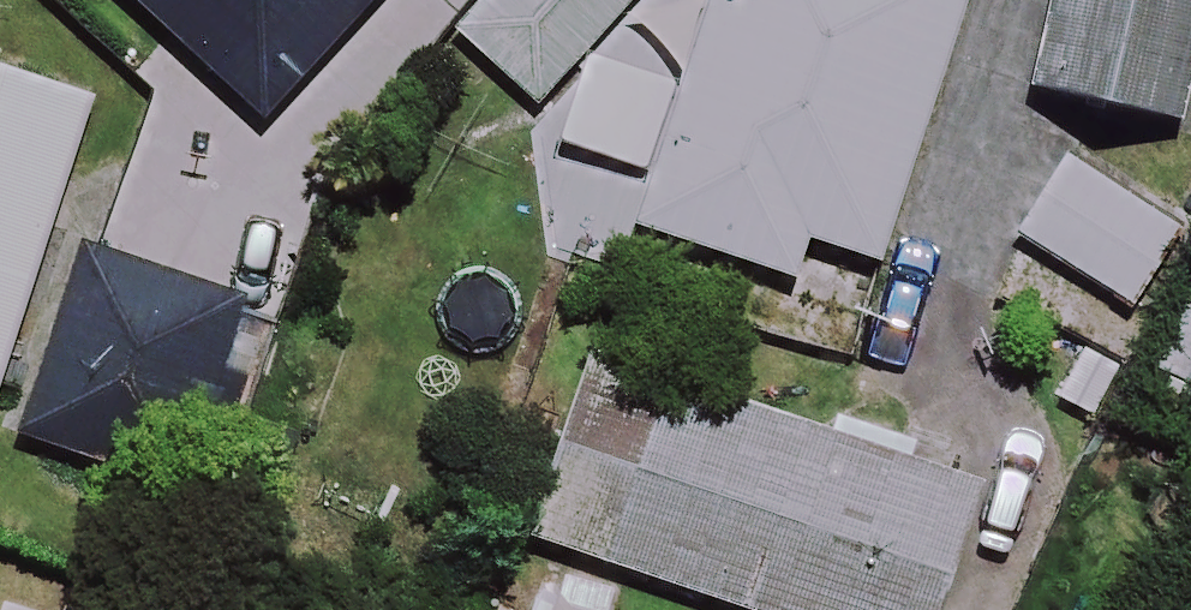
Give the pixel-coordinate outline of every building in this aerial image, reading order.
[(265,118),(374,0),(138,0),(265,118)] [(460,32),(540,104),(633,0),(489,0),(460,32)] [(639,229),(793,278),(807,235),(879,258),(962,0),(712,0),(639,229)] [(1047,90),(1166,126),(1190,45),(1190,0),(1074,0),(1047,90)] [(0,69),(0,391),(91,97),(0,69)] [(1182,227),(1067,162),(1020,245),(1136,310),(1182,227)] [(279,324),(94,248),(19,431),(205,506),(279,324)] [(1157,370),(1190,386),(1190,297),(1157,370)] [(589,354),(526,534),(745,609),(941,609),(982,491),(589,354)]
